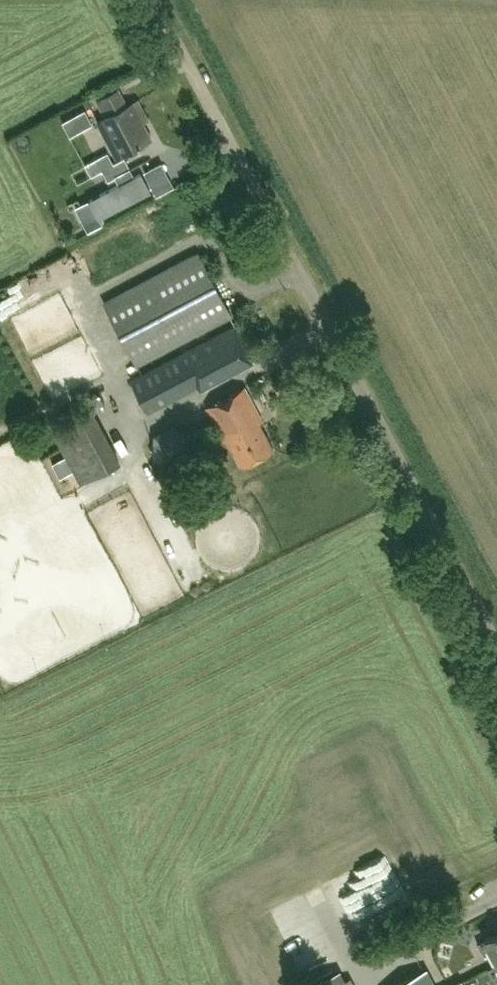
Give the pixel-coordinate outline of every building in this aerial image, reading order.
[(118,90),(97,101),(106,117),(98,121),(117,157),(151,139),(132,103),(127,106),(118,90)] [(107,152),(85,164),(91,176),(102,170),(108,181),(130,169),(124,157),(113,163),(107,152)] [(141,173),(89,199),(98,217),(150,190),(141,173)] [(198,253),(104,302),(137,365),(230,316),(198,253)] [(238,324),(131,381),(147,413),(255,356),(238,324)] [(263,422),(244,387),(207,407),(225,442),(229,440),(243,466),(274,450),(260,423),(263,422)] [(52,429),(80,483),(119,463),(91,408),(52,429)] [(153,457),(172,469),(189,460),(191,437),(172,427),(153,436),(153,457)] [(483,940),(476,944),(481,952),(488,948),(496,964),(496,965),(496,964),(496,933),(483,940)] [(496,964),(487,969),(492,978),(496,975),(496,964),(496,965),(496,964)] [(427,970),(398,984),(434,984),(427,970)] [(350,980),(344,982),(339,972),(316,984),(352,984),(350,980)]
